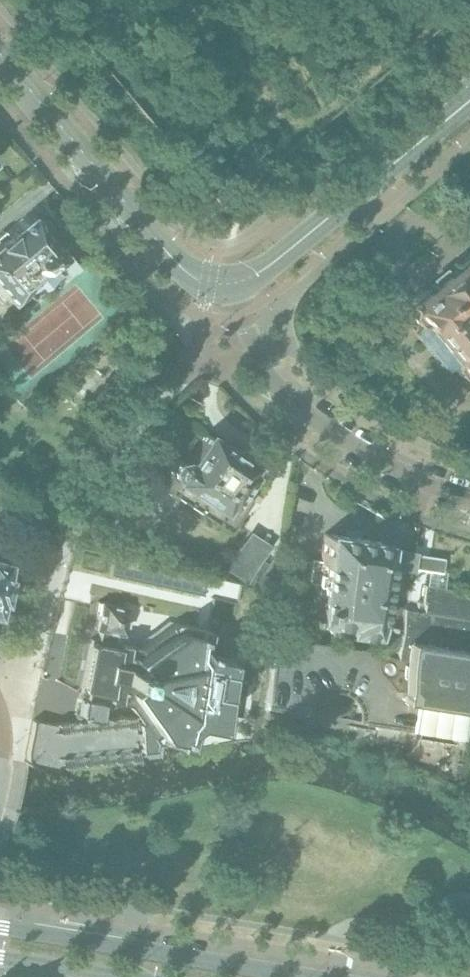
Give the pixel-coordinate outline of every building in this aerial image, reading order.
[(65,252),(61,256),(60,255),(43,234),(42,226),(37,220),(29,218),(28,217),(27,216),(23,219),(5,234),(3,232),(2,232),(0,233),(0,292),(7,301),(34,278),(47,294),(78,268),(65,252)] [(469,253),(455,265),(457,267),(448,275),(448,274),(436,284),(436,285),(427,292),(425,289),(411,301),(413,304),(410,306),(413,310),(410,317),(417,325),(414,334),(444,370),(453,368),(460,377),(467,376),(469,380),(469,254),(469,253)] [(239,492),(251,474),(248,472),(252,465),(235,453),(235,452),(225,445),(224,446),(206,434),(189,459),(184,461),(182,461),(174,463),(170,469),(171,477),(175,480),(168,492),(228,532),(249,499),(239,492)] [(28,532),(30,523),(21,520),(18,530),(28,532)] [(260,560),(270,546),(248,532),(224,569),(245,583),(251,574),(258,579),(267,565),(260,560)] [(376,593),(378,580),(386,581),(388,572),(380,570),(384,544),(325,534),(320,562),(311,560),(307,583),(317,585),(312,617),(329,620),(328,629),(331,636),(341,638),(342,630),(370,634),(373,616),(380,618),(384,594),(376,593)] [(114,557),(110,576),(204,597),(208,579),(114,557)] [(434,587),(436,573),(441,574),(443,560),(428,557),(425,572),(429,572),(426,586),(424,586),(421,604),(423,604),(422,613),(403,610),(396,659),(377,656),(276,640),(265,708),(301,714),(301,710),(303,703),(307,696),(311,693),(316,689),(322,686),(329,685),(336,685),(342,687),(348,690),(353,695),(357,700),(360,706),(361,713),(361,719),(360,723),(460,739),(469,678),(469,593),(434,587)] [(157,756),(158,752),(182,756),(187,726),(213,731),(226,663),(203,658),(204,655),(201,655),(206,630),(174,624),(170,626),(174,632),(145,651),(142,645),(138,648),(113,643),(114,633),(120,635),(125,608),(99,603),(93,629),(99,630),(97,639),(90,640),(80,694),(86,697),(84,709),(81,721),(51,724),(46,723),(46,721),(40,720),(39,721),(34,720),(32,722),(24,760),(26,761),(27,762),(27,763),(25,764),(25,765),(28,765),(29,763),(48,767),(138,758),(138,760),(157,756)]
